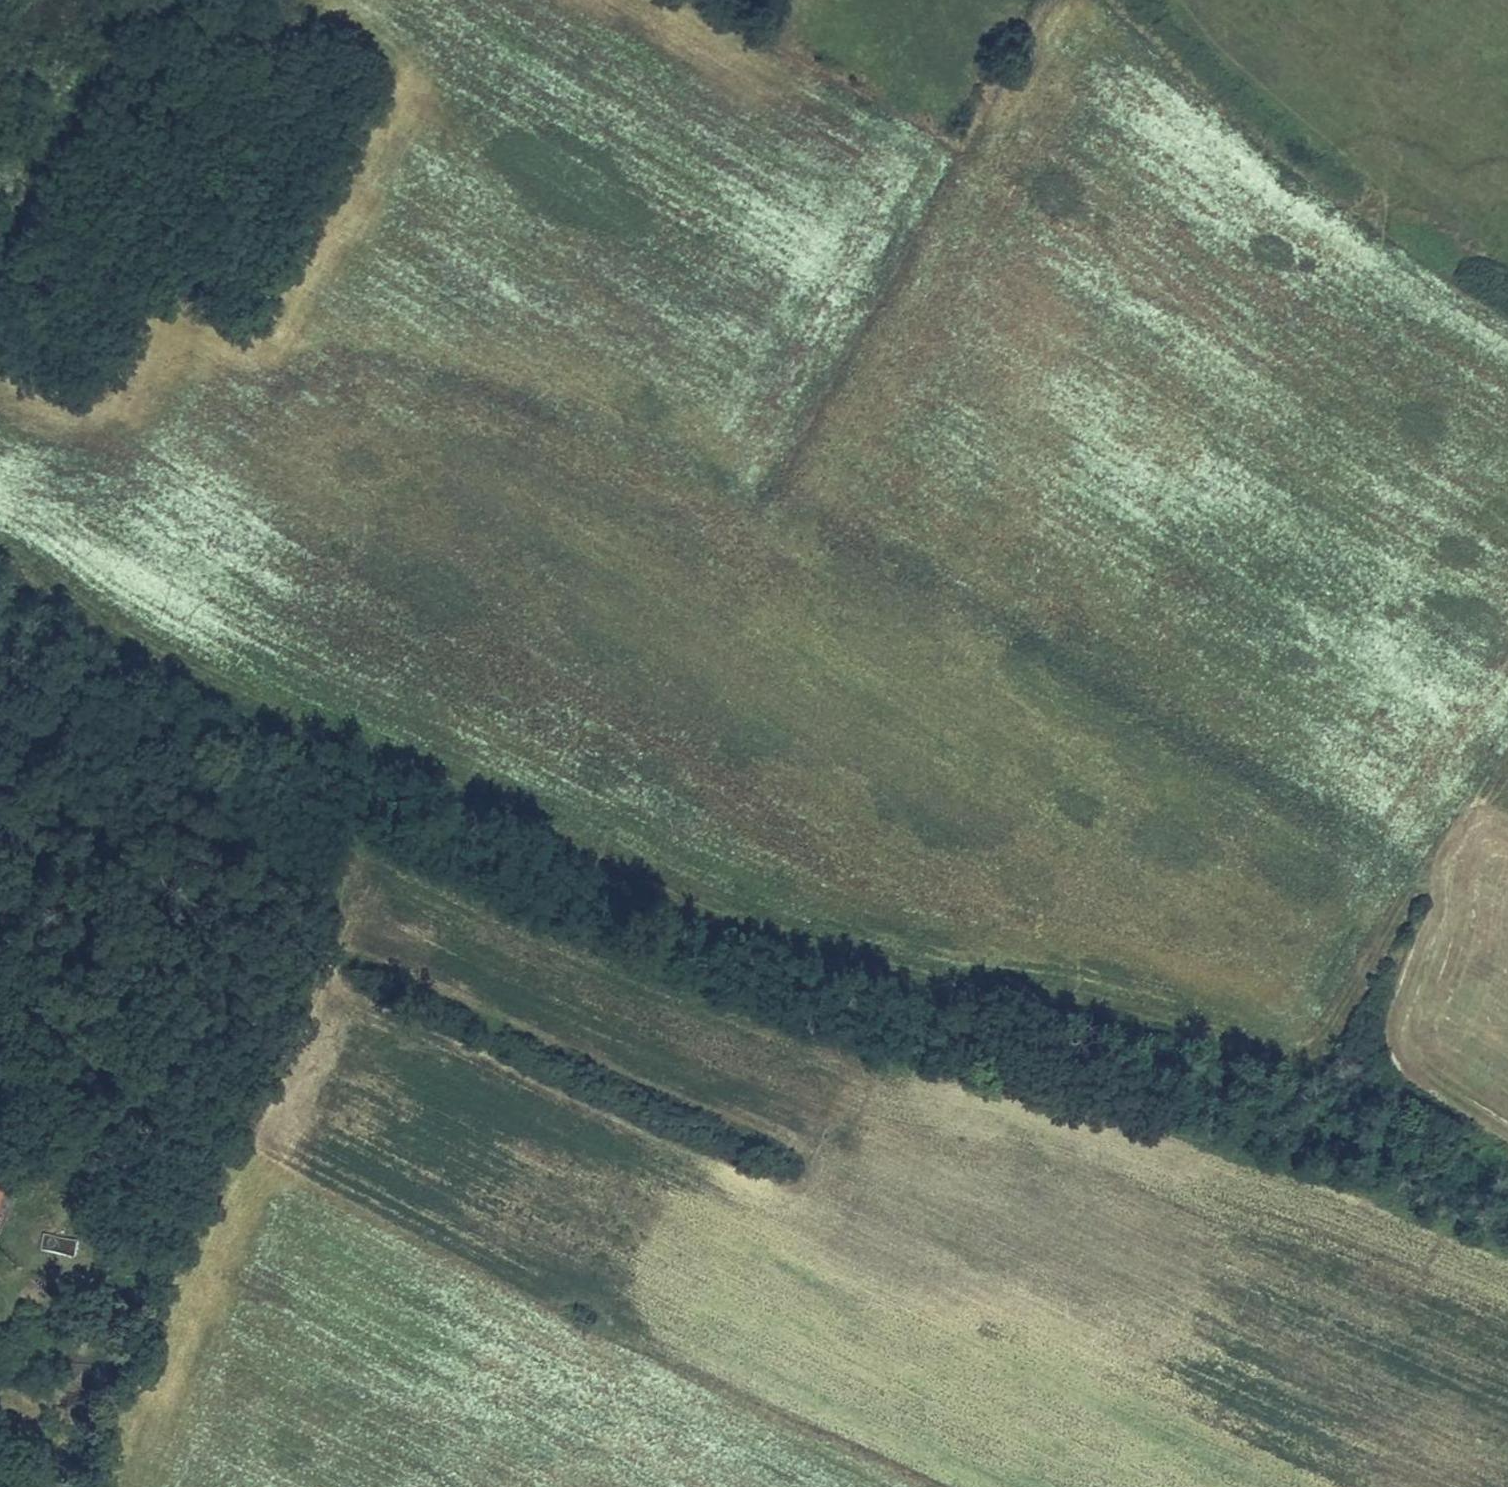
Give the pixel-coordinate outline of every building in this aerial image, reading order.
[(13,1195),(0,1188),(0,1218),(13,1195)] [(42,1250),(75,1256),(78,1237),(46,1231),(42,1250)]
